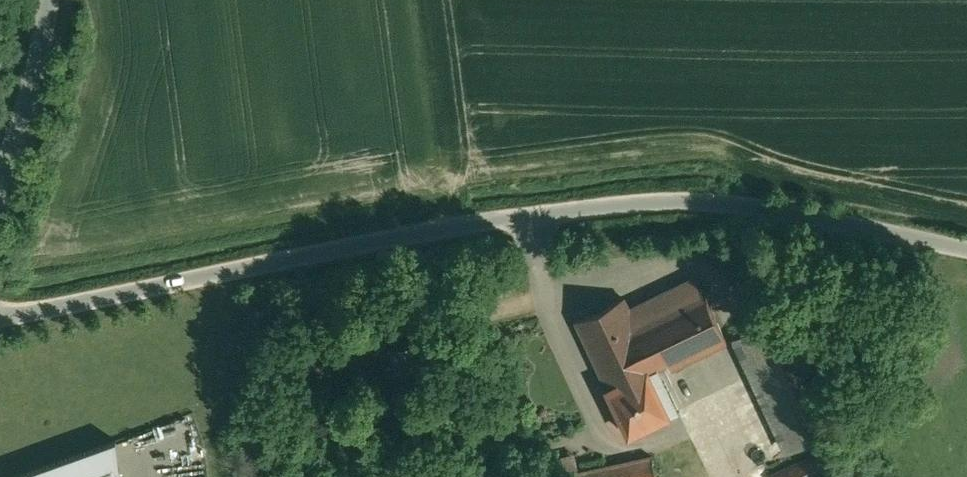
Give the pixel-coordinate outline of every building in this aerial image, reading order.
[(624,296),(576,319),(599,367),(637,348),(647,370),(667,361),(671,368),(726,341),(702,289),(700,287),(634,319),(624,296)] [(838,427),(785,313),(745,332),(798,446),(838,427)] [(427,341),(393,348),(399,375),(433,368),(427,341)] [(637,348),(599,367),(608,387),(607,388),(629,433),(668,414),(647,370),(637,348)] [(14,476),(121,476),(116,440),(14,476)] [(771,475),(772,476),(813,476),(834,467),(826,449),(771,475)] [(559,474),(560,476),(656,476),(651,454),(559,474)]
